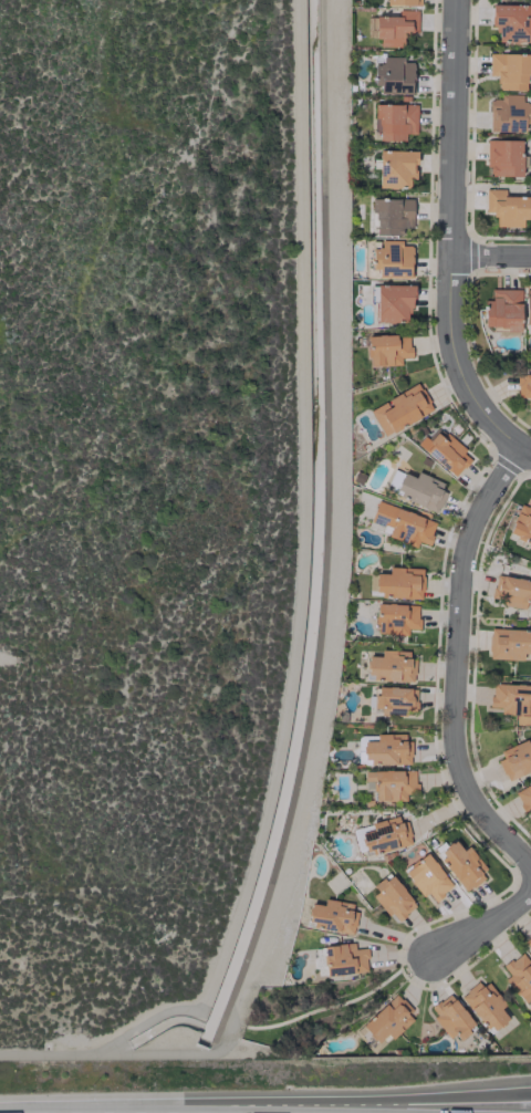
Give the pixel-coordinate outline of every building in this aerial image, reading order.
[(530,23),(530,14),(527,14),(528,5),(490,4),(490,28),(497,28),(496,42),(528,42),(528,23),(530,23)] [(376,46),(402,46),(403,34),(416,34),(417,10),(397,10),(397,17),(376,17),(376,46)] [(525,90),(525,69),(530,69),(530,54),(489,54),(488,76),(496,76),(496,90),(525,90)] [(372,85),(379,85),(379,94),(411,94),(411,62),(403,62),(403,57),(382,57),(382,64),(373,64),(372,85)] [(521,95),(499,94),(499,100),(489,99),(488,132),(523,133),(523,124),(530,124),(530,102),(521,102),(521,95)] [(415,104),(375,104),(376,141),(404,140),(404,134),(416,134),(415,104)] [(486,176),(520,177),(521,141),(487,140),(486,176)] [(408,188),(408,179),(415,179),(416,151),(378,150),(377,187),(408,188)] [(504,196),(504,189),(485,188),(484,213),(495,213),(495,226),(525,227),(526,197),(504,196)] [(412,199),(373,198),(372,234),(401,235),(401,228),(411,228),(412,199)] [(372,269),(378,269),(378,279),(410,278),(409,245),(401,246),(400,241),(371,242),(372,269)] [(411,309),(411,286),(376,285),(375,322),(406,323),(406,309),(411,309)] [(519,330),(519,290),(490,289),(490,300),(483,300),(482,329),(519,330)] [(366,336),(367,366),(400,365),(400,358),(410,357),(409,335),(366,336)] [(530,408),(530,378),(517,378),(517,398),(527,398),(526,408),(530,408)] [(369,411),(383,436),(432,410),(417,383),(385,401),(386,401),(369,411)] [(453,478),(469,460),(462,453),(465,450),(441,429),(422,450),(453,478)] [(436,510),(446,484),(416,472),(414,478),(394,470),(386,490),(436,510)] [(529,498),(526,508),(517,505),(506,535),(530,544),(530,499),(529,498)] [(436,523),(377,501),(367,528),(416,546),(417,541),(427,545),(436,523)] [(422,568),(388,567),(388,573),(375,573),(374,596),(421,597),(422,568)] [(524,608),(525,604),(530,604),(530,580),(494,575),(491,598),(500,599),(499,605),(524,608)] [(406,635),(407,628),(417,629),(418,605),(375,603),(374,633),(406,635)] [(522,654),(530,654),(530,630),(489,630),(488,659),(522,659),(522,654)] [(412,681),(413,651),(379,650),(379,657),(366,656),(366,680),(412,681)] [(490,683),(490,707),(499,707),(499,714),(515,714),(515,724),(530,724),(530,684),(490,683)] [(373,713),(405,714),(405,711),(415,711),(416,688),(374,687),(373,713)] [(408,733),(375,734),(375,741),(363,741),(363,764),(409,764),(408,733)] [(528,746),(525,740),(495,752),(507,780),(530,769),(530,744),(528,746)] [(363,771),(363,791),(373,791),(373,801),(405,800),(405,794),(415,793),(415,770),(363,771)] [(513,790),(522,810),(530,806),(530,782),(513,790)] [(357,855),(411,844),(405,817),(351,828),(357,855)] [(487,876),(467,846),(461,850),(455,842),(437,855),(464,892),(487,876)] [(452,886),(426,853),(402,872),(423,898),(427,894),(433,902),(452,886)] [(415,907),(390,873),(369,888),(394,922),(415,907)] [(306,929),(352,933),(355,902),(323,900),(322,905),(308,904),(306,929)] [(522,941),(530,952),(530,933),(522,941)] [(321,947),(325,977),(368,971),(364,948),(354,949),(353,942),(321,947)] [(524,952),(502,965),(509,976),(506,978),(521,1003),(530,997),(530,964),(524,952)] [(503,1005),(481,978),(459,996),(489,1034),(507,1019),(499,1009),(503,1005)] [(447,1038),(454,1034),(457,1040),(474,1029),(451,993),(428,1008),(447,1038)] [(376,1043),(386,1035),(390,1039),(415,1017),(395,994),(360,1025),(376,1043)]
